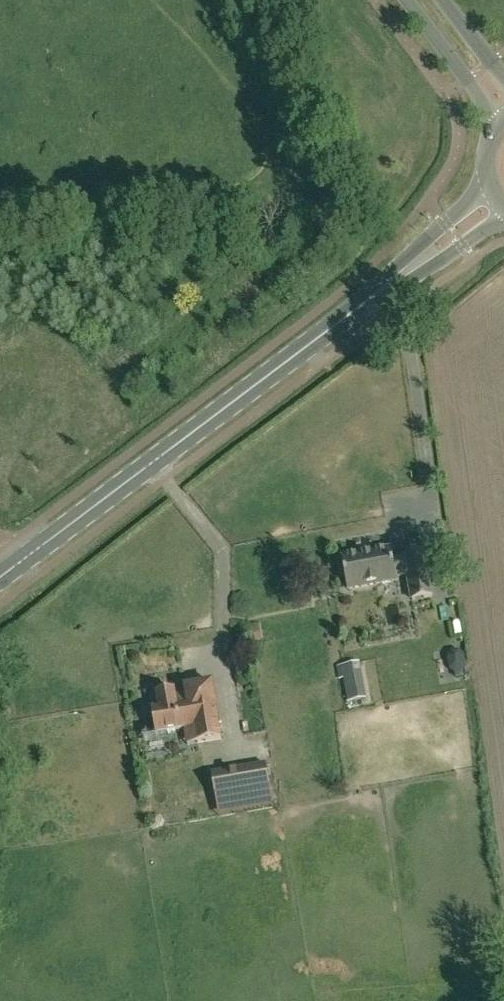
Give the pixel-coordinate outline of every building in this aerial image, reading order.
[(413,599),(433,596),(424,551),(405,554),(405,558),(394,560),(391,549),(342,558),(343,563),(340,567),(342,574),(346,577),(348,589),(397,580),(397,576),(408,574),(413,599)] [(458,651),(451,653),(447,658),(450,671),(456,674),(456,679),(463,678),(462,673),(466,668),(464,655),(458,651)] [(367,698),(360,662),(341,666),(337,667),(339,679),(344,678),(349,702),(367,698)] [(188,744),(198,743),(222,738),(212,684),(187,688),(188,694),(176,696),(175,690),(157,694),(160,708),(152,709),(156,733),(185,728),(188,744)] [(217,797),(271,787),(267,761),(212,771),(217,797)]
